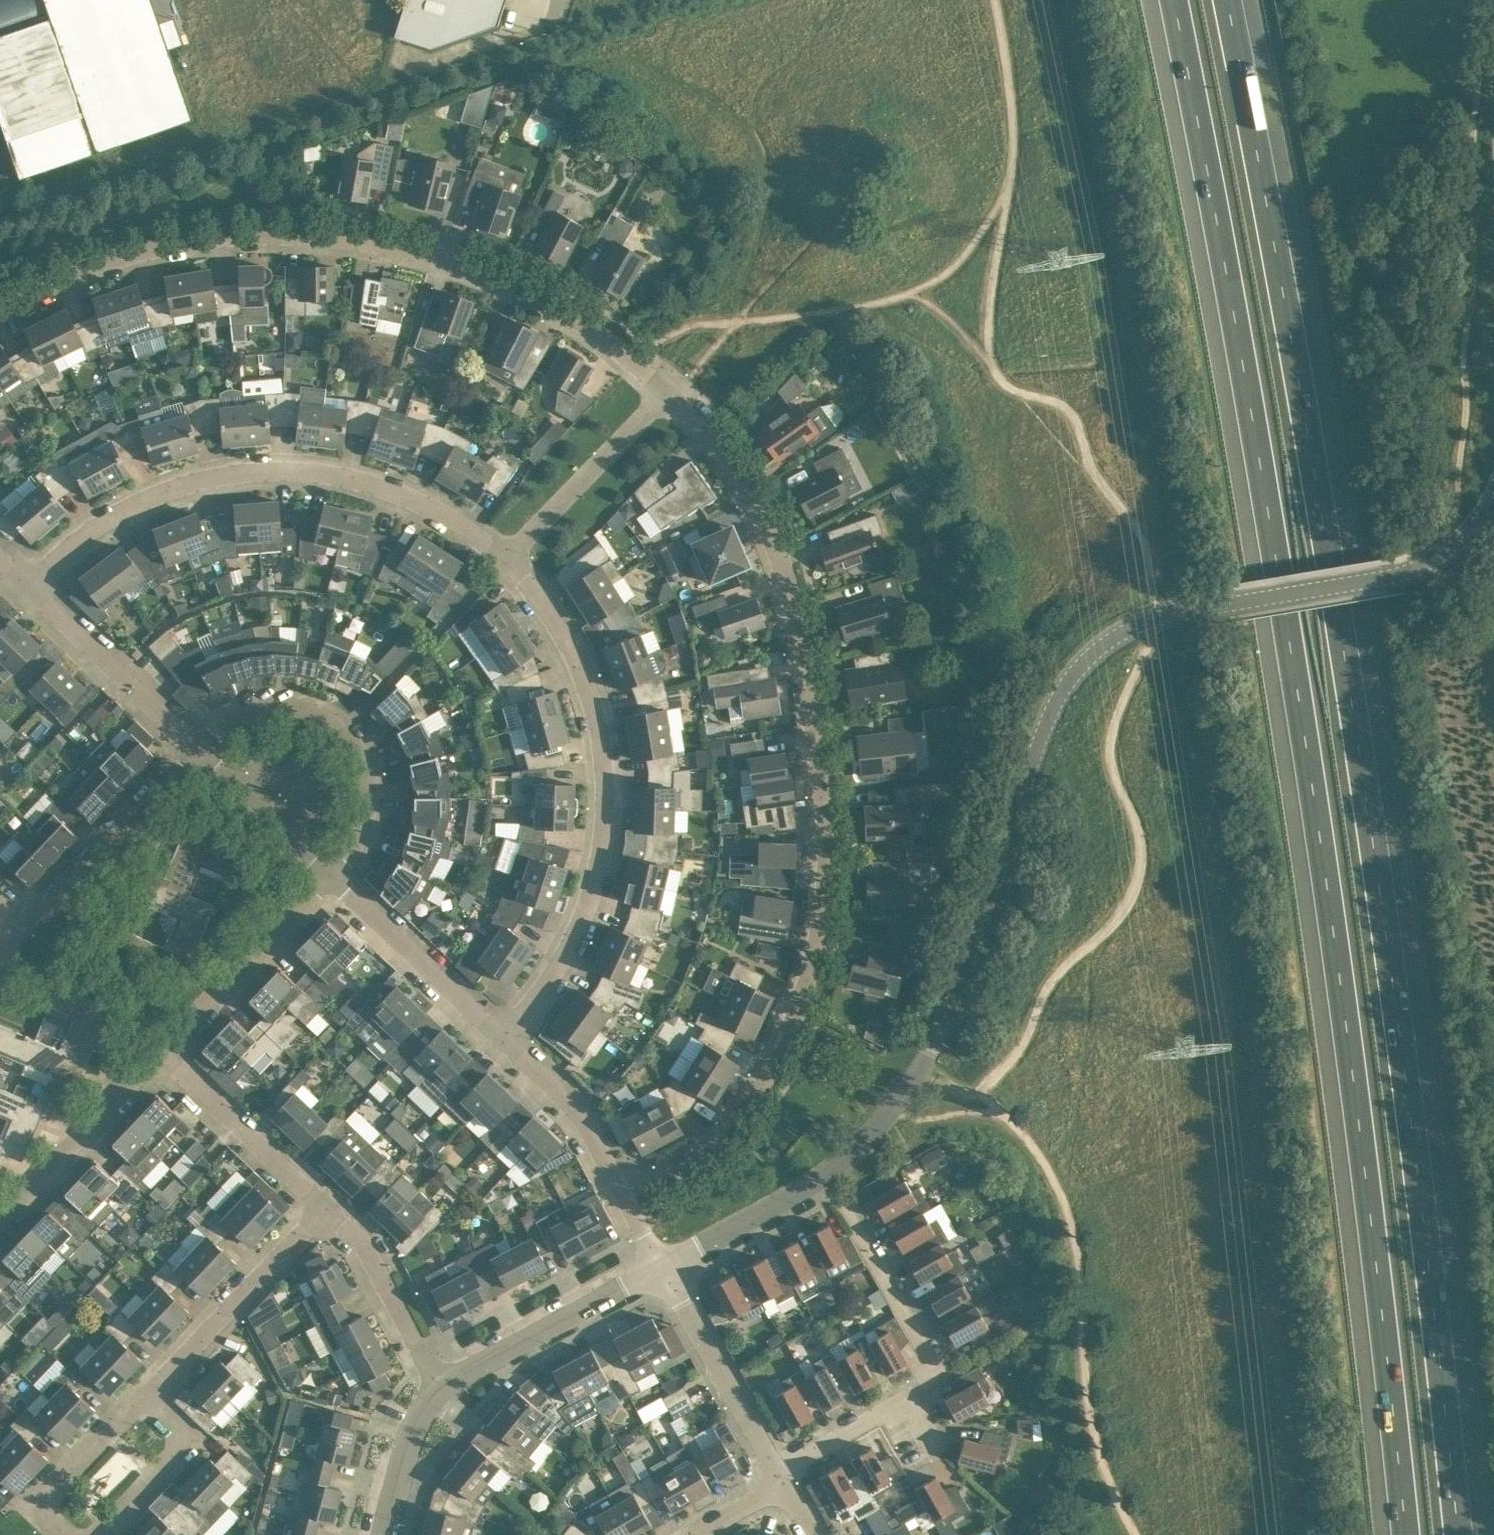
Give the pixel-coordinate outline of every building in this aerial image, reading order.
[(7,141),(8,142),(17,170),(20,179),(98,152),(193,119),(169,51),(169,48),(160,22),(152,0),(44,0),(51,18),(39,22),(31,0),(30,0),(0,10),(0,120),(7,141)] [(395,36),(432,48),(498,25),(506,0),(406,0),(395,36)] [(481,127),(494,84),(469,93),(461,120),(481,127)] [(536,110),(562,119),(569,101),(543,92),(536,110)] [(487,120),(498,123),(501,124),(507,106),(493,102),(488,119),(487,120)] [(388,123),(385,137),(402,141),(405,119),(388,123)] [(345,156),(342,175),(338,194),(366,200),(370,180),(385,183),(393,145),(376,142),(375,147),(369,146),(359,153),(358,159),(345,156)] [(398,158),(392,188),(412,193),(409,203),(435,209),(438,195),(446,197),(454,163),(421,155),(419,163),(398,158)] [(504,176),(477,167),(467,197),(482,202),(475,222),(505,233),(518,195),(504,189),(507,183),(504,176)] [(554,189),(548,201),(539,219),(549,225),(536,249),(563,263),(583,225),(557,211),(565,195),(554,189)] [(611,212),(605,224),(595,241),(609,249),(592,279),(622,296),(644,257),(623,245),(634,225),(611,212)] [(241,287),(227,289),(230,314),(231,314),(233,340),(247,340),(247,325),(270,324),(269,303),(264,303),(264,284),(268,283),(272,280),(272,270),(263,265),(240,266),(241,287)] [(285,276),(285,296),(285,314),(306,314),(306,298),(334,298),(334,286),(334,266),(300,266),(300,276),(285,276)] [(219,315),(230,314),(227,289),(214,290),(210,269),(188,272),(195,310),(197,323),(219,319),(219,315)] [(170,298),(157,301),(163,325),(175,322),(174,314),(195,310),(188,272),(166,276),(170,298)] [(376,330),(397,334),(412,281),(390,277),(389,281),(366,277),(365,285),(361,308),(359,322),(377,325),(376,330)] [(165,331),(163,325),(157,301),(144,304),(137,284),(115,291),(127,327),(131,339),(133,344),(166,333),(165,331)] [(101,318),(88,323),(98,347),(108,343),(109,346),(131,339),(127,327),(115,291),(94,298),(101,318)] [(457,343),(460,336),(473,300),(449,291),(439,318),(426,313),(419,332),(414,346),(439,355),(451,360),(454,352),(458,353),(462,345),(457,343)] [(66,309),(46,319),(69,366),(89,356),(89,358),(101,354),(98,347),(88,323),(76,328),(66,309)] [(508,317),(499,334),(488,356),(516,370),(513,377),(515,384),(524,389),(542,358),(528,350),(538,331),(508,317)] [(58,375),(59,371),(69,366),(46,319),(26,329),(35,348),(24,355),(39,382),(41,384),(58,375)] [(174,323),(163,325),(165,331),(175,329),(174,323)] [(302,330),(287,330),(286,352),(302,352),(302,330)] [(826,340),(836,351),(847,341),(836,330),(826,340)] [(0,343),(0,384),(12,401),(39,382),(24,355),(12,361),(0,343)] [(556,409),(574,421),(575,421),(596,399),(579,389),(593,367),(582,359),(583,357),(569,348),(567,350),(563,348),(546,376),(559,384),(558,389),(561,391),(557,397),(556,409)] [(292,366),(293,353),(286,353),(285,366),(292,366)] [(163,357),(160,363),(162,367),(172,364),(169,355),(163,357)] [(335,369),(338,366),(341,364),(342,356),(331,355),(330,368),(335,369)] [(285,368),(285,356),(276,356),(276,368),(285,368)] [(183,366),(185,372),(191,376),(197,375),(194,364),(183,366)] [(796,372),(780,389),(779,390),(788,402),(807,388),(796,372)] [(12,401),(0,384),(0,409),(12,401)] [(296,440),(320,442),(324,406),(326,388),(301,384),(300,392),(284,391),(284,418),(299,420),(297,438),(296,438),(296,440)] [(873,393),(879,401),(885,396),(880,389),(873,393)] [(243,394),(244,405),(247,442),(272,439),(272,438),(271,438),(269,419),(284,418),(284,391),(257,393),(243,394)] [(247,442),(244,405),(222,407),(221,397),(202,398),(207,425),(222,424),(224,442),(223,442),(223,444),(247,442)] [(164,406),(161,407),(176,456),(199,448),(199,447),(198,447),(193,429),(207,425),(202,398),(184,404),(187,414),(168,420),(164,406)] [(346,409),(324,406),(320,442),(344,445),(345,444),(344,444),(346,425),(361,427),(366,400),(347,398),(346,409)] [(384,406),(366,400),(361,427),(375,431),(369,449),(368,449),(368,450),(391,458),(402,424),(381,417),(384,406)] [(502,400),(497,410),(507,415),(512,405),(502,400)] [(875,407),(881,418),(893,412),(887,400),(875,407)] [(798,403),(758,431),(778,459),(807,439),(811,444),(835,427),(820,406),(807,415),(798,403)] [(176,456),(161,407),(140,414),(141,417),(123,423),(133,447),(148,443),(153,461),(152,461),(152,463),(176,456)] [(420,446),(434,451),(445,426),(437,424),(427,420),(418,418),(412,427),(402,424),(391,458),(414,466),(415,464),(414,464),(420,446)] [(20,425),(19,431),(22,435),(29,429),(24,422),(20,425)] [(102,431),(85,441),(109,484),(130,472),(130,471),(129,471),(120,455),(133,447),(123,423),(119,425),(104,432),(102,431)] [(457,488),(475,456),(465,450),(469,440),(445,426),(434,451),(447,458),(438,475),(437,474),(436,475),(457,488)] [(541,437),(552,445),(558,438),(547,430),(541,437)] [(29,432),(17,441),(24,450),(36,442),(29,432)] [(109,484),(85,441),(69,449),(68,452),(50,462),(65,484),(78,477),(87,494),(87,495),(109,484)] [(842,447),(831,452),(813,461),(820,474),(794,487),(809,516),(848,495),(839,476),(853,468),(842,447)] [(486,462),(475,456),(457,488),(479,500),(479,499),(478,498),(488,482),(501,489),(517,468),(493,454),(486,462)] [(634,491),(646,508),(647,510),(648,509),(649,510),(638,517),(651,536),(662,528),(662,529),(675,520),(676,522),(700,505),(701,508),(717,496),(691,459),(675,470),(679,475),(673,481),(677,487),(667,494),(663,488),(652,472),(634,491)] [(54,494),(65,484),(50,462),(35,475),(42,483),(25,497),(49,525),(68,509),(67,508),(66,509),(54,494)] [(921,474),(906,482),(912,493),(927,485),(921,474)] [(513,482),(506,491),(512,495),(518,486),(513,482)] [(0,505),(0,528),(7,535),(18,525),(30,539),(29,540),(30,541),(49,525),(25,497),(9,512),(1,504),(0,505)] [(257,502),(260,551),(282,549),(282,553),(295,552),(296,547),(297,526),(281,528),(279,500),(257,502)] [(260,551),(257,502),(235,504),(237,531),(220,532),(226,557),(239,556),(239,553),(260,551)] [(629,502),(618,509),(625,520),(636,512),(629,502)] [(339,545),(337,556),(340,546),(348,510),(325,504),(321,519),(317,518),(316,522),(315,525),(301,521),(300,547),(299,556),(313,560),(315,551),(324,553),(328,543),(339,545)] [(359,562),(357,570),(371,574),(377,560),(385,542),(370,538),(372,531),(368,530),(371,516),(348,510),(340,546),(337,556),(338,560),(348,562),(350,560),(359,562)] [(226,557),(220,532),(207,537),(197,512),(174,521),(188,556),(199,551),(205,565),(226,557)] [(821,548),(830,572),(880,553),(875,539),(873,540),(872,535),(883,531),(877,514),(828,531),(832,544),(821,548)] [(164,554),(148,560),(141,546),(148,560),(156,575),(160,582),(181,574),(176,560),(188,556),(174,521),(154,528),(164,554)] [(716,532),(697,540),(693,542),(697,552),(691,555),(699,573),(705,570),(710,582),(749,565),(742,548),(744,543),(740,542),(733,525),(716,532)] [(391,548),(383,566),(378,577),(388,583),(391,578),(398,583),(406,570),(420,579),(441,548),(419,534),(404,557),(391,548)] [(569,566),(570,566),(574,563),(580,572),(576,575),(578,579),(568,585),(579,604),(611,583),(623,576),(611,558),(600,541),(569,566)] [(101,562),(124,591),(131,601),(151,585),(148,581),(156,575),(148,560),(141,546),(131,554),(127,553),(122,546),(101,562)] [(660,565),(673,559),(667,546),(654,551),(660,565)] [(462,561),(441,548),(420,579),(434,588),(426,601),(433,606),(427,614),(438,622),(456,603),(463,595),(447,584),(462,561)] [(73,598),(98,623),(109,615),(103,607),(124,591),(101,562),(80,577),(86,585),(85,589),(73,598)] [(243,581),(240,568),(230,571),(233,583),(243,581)] [(896,574),(888,577),(869,583),(873,596),(836,607),(847,640),(891,627),(884,603),(903,597),(896,574)] [(263,589),(274,588),(273,575),(262,576),(263,589)] [(154,587),(159,596),(166,592),(161,583),(154,587)] [(614,626),(638,614),(628,598),(623,601),(611,583),(579,604),(592,623),(602,616),(605,620),(608,617),(614,626)] [(475,600),(461,615),(452,625),(458,634),(471,625),(487,648),(517,627),(500,602),(496,602),(482,593),(475,600)] [(725,594),(706,601),(692,605),(699,625),(711,620),(714,627),(723,624),(727,637),(765,624),(756,598),(729,607),(725,594)] [(268,595),(267,595),(251,597),(253,613),(270,611),(268,595)] [(352,612),(355,604),(344,600),(341,607),(352,612)] [(185,601),(175,605),(178,613),(188,609),(185,601)] [(678,640),(690,636),(682,611),(669,615),(678,640)] [(281,612),(274,613),(271,613),(270,613),(271,625),(282,624),(281,612)] [(660,649),(653,629),(645,632),(638,614),(614,626),(618,637),(614,638),(616,642),(604,647),(612,668),(648,654),(660,649)] [(26,631),(12,618),(3,627),(0,624),(0,658),(26,631)] [(294,673),(298,640),(297,640),(297,641),(281,640),(280,626),(271,625),(271,640),(273,672),(272,672),(272,673),(278,673),(278,671),(293,673),(294,673)] [(273,672),(271,640),(257,642),(254,626),(242,630),(243,631),(242,631),(252,675),(252,676),(257,676),(257,674),(272,672),(273,672)] [(294,673),(293,673),(293,674),(299,675),(299,673),(314,677),(315,677),(327,637),(323,645),(323,646),(307,642),(309,627),(300,626),(298,640),(294,673)] [(535,651),(517,627),(487,648),(504,672),(491,680),(498,690),(539,671),(539,670),(528,676),(518,663),(535,651)] [(159,657),(176,640),(167,629),(149,645),(159,657)] [(314,677),(314,678),(319,680),(320,678),(334,684),(356,639),(329,629),(327,637),(315,677),(314,677)] [(13,689),(40,662),(31,653),(40,644),(26,631),(0,658),(0,676),(3,680),(0,683),(0,701),(1,702),(13,689)] [(232,681),(232,683),(237,681),(237,679),(252,675),(242,631),(215,639),(232,681)] [(406,632),(381,658),(393,669),(419,642),(406,632)] [(186,652),(191,657),(196,663),(198,667),(185,680),(198,696),(209,685),(212,689),(211,690),(212,693),(223,688),(222,686),(232,681),(215,639),(214,639),(219,651),(219,652),(207,658),(200,645),(186,652)] [(371,691),(387,672),(377,663),(367,655),(371,646),(356,639),(334,684),(333,685),(350,694),(355,683),(369,690),(371,691)] [(167,666),(183,649),(176,640),(159,657),(167,666)] [(191,657),(186,652),(183,649),(167,666),(174,675),(191,657)] [(632,684),(633,688),(637,686),(641,697),(667,690),(661,672),(663,672),(668,663),(662,649),(660,649),(648,654),(612,668),(620,689),(632,684)] [(877,704),(895,701),(894,699),(905,698),(899,661),(895,661),(893,650),(855,657),(857,668),(847,670),(852,704),(876,700),(877,704)] [(191,657),(174,675),(182,684),(185,680),(198,667),(196,663),(191,657)] [(45,701),(71,674),(57,661),(48,670),(40,662),(13,689),(23,698),(32,689),(45,701)] [(744,721),(743,717),(752,715),(772,712),(772,709),(780,708),(776,677),(745,682),(743,668),(707,674),(709,689),(714,688),(716,706),(728,704),(731,723),(744,721)] [(518,702),(525,726),(562,715),(555,690),(544,693),(542,687),(544,687),(539,671),(498,690),(499,691),(505,688),(510,704),(518,702)] [(71,674),(45,701),(58,714),(56,716),(65,725),(85,705),(76,697),(85,687),(71,674)] [(185,680),(182,684),(172,693),(187,708),(198,696),(185,680)] [(391,717),(402,728),(387,736),(387,737),(402,729),(422,718),(422,719),(429,715),(416,692),(410,697),(398,685),(369,711),(382,725),(391,717)] [(676,689),(667,691),(667,690),(641,697),(643,708),(639,708),(640,713),(627,715),(631,737),(669,730),(665,709),(680,707),(679,705),(676,689)] [(476,702),(466,706),(470,717),(481,712),(476,702)] [(124,710),(118,703),(111,710),(118,716),(124,710)] [(96,709),(86,720),(95,728),(105,718),(96,709)] [(15,728),(0,714),(0,735),(5,739),(15,728)] [(889,718),(891,733),(859,737),(861,756),(869,755),(871,774),(895,772),(897,786),(912,785),(911,770),(907,732),(923,730),(922,714),(889,718)] [(522,769),(547,766),(566,764),(562,749),(560,749),(558,743),(569,740),(562,715),(525,726),(532,749),(524,751),(529,768),(522,769)] [(407,747),(414,761),(415,762),(437,756),(444,755),(437,729),(430,733),(422,719),(422,718),(402,729),(387,737),(396,753),(407,747)] [(131,732),(116,747),(115,748),(140,772),(140,771),(139,770),(147,761),(149,762),(157,754),(154,752),(153,753),(147,747),(155,738),(136,719),(127,729),(131,732)] [(669,730),(631,737),(634,759),(647,756),(648,761),(652,760),(654,771),(681,769),(677,750),(672,751),(669,730)] [(474,731),(461,734),(464,747),(478,744),(474,731)] [(62,747),(62,740),(57,735),(49,744),(57,752),(62,747)] [(725,754),(722,736),(709,739),(712,756),(725,754)] [(136,775),(140,772),(115,748),(116,747),(106,738),(105,738),(90,755),(125,788),(125,787),(124,786),(135,774),(136,775)] [(755,738),(735,742),(730,742),(734,765),(740,769),(750,768),(752,782),(791,776),(788,776),(784,753),(765,756),(757,750),(755,738)] [(952,777),(958,742),(940,744),(937,760),(931,768),(932,779),(952,777)] [(33,744),(21,756),(29,763),(40,750),(33,744)] [(710,754),(697,755),(698,767),(711,766),(710,754)] [(94,771),(85,780),(109,804),(110,803),(108,802),(120,790),(121,791),(125,788),(90,755),(84,761),(94,771)] [(441,772),(437,756),(415,762),(414,761),(399,765),(403,783),(415,780),(419,795),(403,796),(419,796),(442,796),(442,797),(449,797),(449,770),(441,772)] [(43,770),(33,761),(26,769),(35,778),(43,770)] [(525,792),(525,804),(573,806),(574,784),(547,783),(547,766),(522,769),(521,792),(525,792)] [(635,808),(674,809),(690,810),(691,768),(681,769),(654,771),(653,782),(649,782),(649,786),(636,785),(635,808)] [(747,827),(771,823),(770,811),(776,803),(795,800),(791,776),(752,782),(752,783),(755,782),(758,796),(748,798),(743,804),(747,827)] [(76,818),(83,810),(92,819),(104,806),(106,807),(109,804),(85,780),(71,795),(63,788),(54,798),(56,799),(76,818)] [(926,798),(931,798),(949,797),(953,780),(912,785),(897,786),(893,787),(894,805),(866,806),(867,836),(909,834),(908,817),(914,817),(918,816),(922,813),(924,811),(925,808),(926,804),(926,798)] [(485,783),(475,783),(476,796),(486,795),(485,783)] [(442,813),(442,797),(442,796),(419,796),(403,796),(403,814),(415,814),(415,830),(415,831),(437,837),(444,839),(444,837),(450,813),(442,813)] [(0,797),(0,814),(9,805),(0,797)] [(56,799),(32,824),(62,853),(66,849),(65,847),(77,835),(68,826),(76,818),(56,799)] [(573,806),(525,804),(521,804),(520,816),(519,839),(521,839),(546,844),(545,843),(545,827),(573,828),(573,806)] [(674,809),(635,808),(635,830),(647,830),(647,835),(652,835),(651,846),(678,849),(678,830),(673,830),(674,809)] [(13,836),(23,845),(47,869),(51,865),(49,863),(61,851),(62,853),(32,824),(38,830),(29,839),(19,829),(13,836)] [(399,826),(394,844),(406,847),(402,863),(429,877),(441,855),(448,857),(453,840),(444,837),(444,839),(437,837),(415,831),(415,830),(399,826)] [(483,828),(466,826),(464,842),(481,845),(483,828)] [(155,864),(154,863),(139,901),(138,901),(152,907),(154,904),(162,883),(191,895),(192,894),(197,883),(191,880),(199,860),(228,873),(237,851),(185,829),(186,828),(185,827),(166,872),(164,876),(152,871),(154,867),(155,864)] [(691,842),(687,837),(680,837),(680,848),(691,848),(691,842)] [(514,859),(510,872),(560,889),(567,868),(541,859),(546,844),(521,839),(514,859)] [(759,884),(781,886),(781,875),(781,874),(785,874),(786,865),(796,865),(796,863),(800,863),(800,849),(796,849),(796,842),(759,841),(759,853),(742,852),(741,883),(759,884)] [(7,862),(4,858),(0,862),(0,872),(13,884),(21,875),(29,883),(28,884),(31,886),(38,878),(37,876),(45,868),(47,869),(23,845),(7,862)] [(631,857),(631,860),(626,878),(663,887),(668,867),(674,868),(678,849),(651,846),(649,857),(645,856),(644,860),(631,857)] [(492,857),(481,853),(478,861),(489,865),(492,857)] [(429,877),(402,863),(388,855),(379,871),(390,877),(381,891),(380,892),(404,915),(423,895),(428,898),(437,882),(429,877)] [(867,902),(907,903),(923,903),(923,880),(930,879),(930,861),(913,861),(878,860),(878,874),(868,874),(867,902)] [(553,910),(560,889),(510,872),(499,905),(521,917),(527,901),(553,910)] [(462,894),(469,880),(459,875),(452,888),(462,894)] [(634,919),(659,928),(664,909),(659,908),(663,887),(626,878),(621,900),(633,903),(632,907),(637,908),(634,919)] [(169,933),(164,947),(192,959),(215,905),(215,904),(192,894),(191,895),(162,883),(154,904),(182,916),(174,935),(169,933)] [(738,932),(772,940),(774,929),(778,930),(780,921),(790,922),(790,920),(794,920),(796,907),(792,906),(793,900),(773,897),(744,892),(738,932)] [(498,933),(491,943),(522,964),(535,946),(512,930),(521,917),(499,905),(491,916),(494,918),(488,926),(498,933)] [(437,912),(424,928),(422,931),(431,938),(446,919),(437,912)] [(345,966),(368,942),(350,924),(342,932),(328,919),(312,935),(345,966)] [(603,946),(638,962),(646,943),(651,945),(655,936),(658,930),(659,928),(634,919),(629,929),(625,927),(624,931),(612,926),(603,946)] [(658,930),(655,936),(664,940),(667,934),(658,930)] [(146,953),(151,941),(126,931),(120,944),(153,958),(153,956),(146,953)] [(909,931),(895,931),(894,943),(909,944),(909,931)] [(297,951),(312,965),(304,974),(330,999),(346,983),(337,975),(345,966),(312,935),(297,951)] [(881,993),(883,994),(897,998),(902,976),(904,976),(911,948),(860,938),(860,940),(869,941),(863,964),(854,962),(848,985),(868,990),(867,992),(868,994),(878,997),(881,996),(881,993)] [(780,946),(759,941),(756,954),(777,958),(780,946)] [(510,982),(522,964),(491,943),(485,952),(475,945),(469,954),(465,951),(456,964),(476,983),(487,967),(510,982)] [(593,966),(604,971),(605,971),(603,975),(607,977),(602,987),(625,1001),(639,1009),(648,990),(629,981),(638,962),(603,946),(593,966)] [(736,961),(729,975),(724,973),(715,993),(763,1016),(772,995),(752,986),(759,972),(741,963),(736,961)] [(304,974),(296,982),(281,968),(266,984),(298,1016),(307,1024),(330,999),(304,974)] [(298,1016),(266,984),(250,1001),(264,1014),(256,1023),(283,1049),(299,1032),(290,1024),(298,1016)] [(88,1061),(88,1060),(111,1006),(110,1005),(109,1007),(58,985),(49,1006),(78,1019),(69,1038),(64,1036),(59,1048),(59,1049),(88,1061)] [(347,1021),(355,1029),(370,1014),(384,1028),(411,999),(397,985),(381,1002),(372,994),(358,1009),(347,1021)] [(625,1001),(602,987),(596,996),(592,993),(590,997),(579,989),(566,1007),(597,1030),(610,1013),(614,1016),(625,1001)] [(763,1016),(715,993),(714,994),(728,1000),(718,1019),(701,1011),(695,1022),(705,1027),(727,1039),(733,1027),(753,1036),(763,1016)] [(383,1056),(392,1065),(418,1038),(410,1030),(426,1013),(411,999),(384,1028),(375,1038),(388,1051),(383,1056)] [(597,1030),(566,1007),(553,1025),(563,1032),(561,1036),(564,1038),(557,1047),(554,1044),(553,1045),(577,1066),(589,1050),(585,1047),(597,1030)] [(674,1024),(679,1014),(669,1009),(664,1019),(674,1024)] [(334,1018),(341,1025),(348,1018),(341,1011),(334,1018)] [(256,1023),(248,1031),(234,1017),(219,1033),(251,1065),(266,1049),(274,1058),(283,1049),(256,1023)] [(882,1041),(887,1024),(867,1019),(863,1036),(882,1041)] [(27,1061),(36,1039),(35,1039),(0,1024),(0,1049),(27,1061)] [(705,1043),(693,1061),(726,1082),(738,1063),(719,1051),(727,1039),(705,1027),(698,1038),(705,1043)] [(404,1070),(418,1083),(457,1043),(442,1029),(426,1046),(418,1038),(392,1065),(401,1073),(404,1070)] [(244,1086),(237,1079),(251,1065),(219,1033),(203,1050),(218,1064),(210,1073),(234,1096),(244,1086)] [(61,1039),(52,1035),(48,1042),(57,1046),(61,1039)] [(336,1057),(347,1046),(336,1036),(325,1047),(336,1057)] [(45,1107),(65,1115),(87,1062),(88,1061),(59,1049),(59,1048),(36,1037),(35,1039),(36,1039),(27,1061),(55,1072),(47,1092),(42,1090),(37,1101),(37,1103),(45,1106),(45,1107)] [(633,1043),(627,1051),(635,1057),(642,1047),(634,1041),(633,1043)] [(457,1043),(418,1083),(441,1105),(463,1081),(455,1073),(471,1056),(457,1043)] [(714,1101),(726,1082),(693,1061),(693,1062),(680,1054),(668,1072),(674,1076),(668,1084),(686,1103),(695,1089),(714,1101)] [(639,1070),(647,1060),(641,1055),(632,1065),(639,1070)] [(364,1084),(375,1073),(357,1056),(346,1067),(364,1084)] [(303,1067),(295,1075),(304,1083),(311,1075),(303,1067)] [(463,1127),(475,1114),(502,1086),(487,1072),(471,1089),(463,1081),(441,1105),(463,1127)] [(288,1131),(311,1107),(295,1092),(299,1088),(290,1080),(287,1084),(273,1098),(281,1106),(272,1115),(288,1131)] [(17,1083),(17,1084),(14,1091),(13,1093),(23,1097),(24,1095),(27,1087),(17,1083)] [(602,1084),(595,1085),(590,1091),(600,1099),(608,1089),(602,1084)] [(664,1097),(644,1107),(662,1141),(682,1131),(672,1111),(686,1103),(668,1084),(660,1089),(664,1097)] [(480,1138),(488,1146),(500,1133),(509,1124),(500,1116),(516,1100),(502,1086),(475,1114),(490,1127),(480,1138)] [(22,1160),(23,1159),(45,1107),(45,1106),(37,1103),(23,1097),(13,1093),(6,1090),(0,1087),(0,1112),(13,1117),(4,1137),(0,1135),(0,1150),(2,1151),(2,1152),(22,1160)] [(381,1100),(390,1109),(399,1100),(390,1091),(389,1091),(381,1100)] [(159,1096),(144,1112),(175,1142),(176,1141),(167,1133),(175,1125),(185,1134),(200,1118),(181,1100),(173,1109),(159,1096)] [(606,1117),(618,1140),(632,1132),(642,1152),(662,1141),(644,1107),(638,1097),(617,1107),(619,1110),(606,1117)] [(399,1102),(391,1111),(399,1119),(407,1110),(399,1102)] [(327,1123),(311,1107),(288,1131),(304,1146),(313,1137),(322,1145),(346,1119),(338,1111),(327,1123)] [(357,1107),(346,1117),(370,1141),(381,1131),(357,1107)] [(151,1149),(162,1159),(160,1157),(175,1142),(144,1112),(128,1128),(151,1149)] [(509,1124),(500,1133),(488,1146),(497,1154),(507,1143),(521,1156),(547,1129),(533,1115),(517,1132),(509,1124)] [(394,1137),(405,1125),(398,1119),(395,1116),(384,1128),(394,1137)] [(321,1162),(337,1177),(360,1154),(371,1143),(346,1119),(322,1145),(329,1152),(321,1162)] [(128,1158),(119,1166),(138,1184),(144,1178),(162,1159),(151,1149),(128,1128),(113,1144),(128,1158)] [(562,1143),(547,1129),(521,1156),(529,1164),(523,1171),(531,1179),(545,1172),(539,1167),(562,1143)] [(445,1144),(432,1132),(425,1140),(424,1140),(437,1152),(445,1144)] [(388,1156),(371,1143),(360,1154),(337,1177),(353,1193),(362,1183),(370,1191),(396,1164),(388,1156)] [(940,1147),(920,1158),(927,1172),(948,1161),(940,1147)] [(189,1186),(198,1177),(211,1163),(202,1154),(189,1169),(180,1177),(189,1186)] [(97,1161),(81,1177),(105,1198),(112,1190),(127,1204),(129,1201),(142,1188),(138,1184),(119,1166),(111,1175),(97,1161)] [(419,1189),(420,1187),(404,1172),(396,1164),(370,1191),(378,1199),(369,1208),(386,1224),(419,1189)] [(245,1178),(231,1193),(230,1194),(266,1229),(282,1212),(264,1195),(272,1187),(254,1169),(245,1178)] [(467,1185),(453,1172),(444,1180),(459,1194),(467,1185)] [(162,1188),(157,1184),(150,1191),(165,1207),(186,1187),(176,1175),(162,1188)] [(475,1191),(481,1184),(472,1176),(466,1183),(475,1191)] [(115,1208),(105,1198),(81,1177),(66,1193),(81,1208),(73,1216),(91,1234),(115,1208)] [(145,1191),(150,1186),(151,1185),(144,1178),(138,1184),(142,1188),(145,1191)] [(968,1178),(952,1187),(956,1193),(972,1184),(968,1178)] [(903,1208),(909,1219),(910,1219),(923,1211),(923,1212),(931,1208),(919,1186),(911,1191),(905,1180),(872,1198),(879,1210),(879,1214),(883,1216),(884,1219),(903,1208)] [(492,1187),(481,1199),(486,1203),(500,1195),(492,1187)] [(447,1211),(436,1201),(434,1203),(419,1189),(386,1224),(402,1239),(410,1230),(420,1239),(434,1225),(447,1211)] [(583,1210),(571,1216),(586,1245),(606,1234),(600,1223),(610,1218),(597,1192),(579,1201),(578,1202),(583,1210)] [(209,1202),(202,1209),(200,1212),(207,1219),(225,1236),(233,1228),(251,1245),(266,1229),(230,1194),(216,1208),(209,1202)] [(586,1245),(571,1216),(566,1204),(536,1220),(545,1237),(551,1249),(561,1244),(567,1255),(586,1245)] [(207,1219),(200,1212),(195,1207),(195,1208),(187,1216),(207,1235),(192,1251),(219,1278),(235,1261),(217,1244),(225,1236),(207,1219)] [(50,1210),(34,1227),(57,1248),(68,1258),(91,1234),(73,1216),(65,1225),(50,1210)] [(929,1222),(923,1212),(923,1211),(910,1219),(909,1219),(890,1229),(897,1241),(897,1245),(901,1247),(902,1250),(921,1240),(927,1250),(941,1243),(949,1239),(937,1217),(929,1222)] [(531,1237),(512,1247),(527,1276),(547,1266),(541,1254),(551,1249),(545,1237),(536,1220),(535,1217),(524,1223),(531,1237)] [(808,1234),(818,1254),(818,1253),(827,1267),(826,1267),(834,1283),(866,1266),(851,1236),(839,1242),(829,1223),(826,1225),(822,1225),(820,1228),(808,1234)] [(34,1227),(19,1242),(42,1264),(57,1248),(34,1227)] [(1010,1228),(998,1235),(1005,1246),(1017,1239),(1010,1228)] [(485,1244),(478,1231),(470,1236),(476,1248),(485,1244)] [(91,1265),(107,1248),(91,1234),(76,1251),(91,1265)] [(776,1251),(786,1271),(787,1270),(795,1283),(794,1284),(798,1292),(802,1300),(834,1283),(826,1267),(827,1267),(818,1253),(818,1254),(807,1259),(797,1240),(794,1242),(790,1242),(788,1245),(776,1251)] [(512,1247),(501,1253),(496,1243),(490,1241),(475,1249),(485,1269),(495,1264),(498,1269),(507,1287),(527,1276),(512,1247)] [(4,1259),(18,1273),(11,1281),(30,1299),(53,1274),(45,1267),(40,1265),(42,1264),(19,1242),(4,1259)] [(467,1253),(474,1250),(470,1242),(463,1245),(467,1253)] [(316,1290),(343,1276),(334,1261),(329,1264),(323,1252),(318,1243),(293,1268),(295,1272),(303,1265),(308,1275),(316,1290)] [(939,1271),(945,1281),(945,1282),(959,1274),(967,1270),(954,1249),(947,1253),(941,1243),(927,1250),(908,1261),(915,1273),(915,1277),(918,1279),(920,1282),(939,1271)] [(445,1265),(468,1308),(487,1297),(483,1289),(493,1284),(485,1269),(475,1249),(459,1257),(458,1261),(462,1269),(450,1274),(445,1265)] [(204,1294),(219,1278),(192,1251),(177,1267),(168,1259),(160,1268),(178,1285),(186,1277),(204,1294)] [(1017,1283),(1035,1273),(1025,1256),(1007,1266),(1017,1283)] [(755,1287),(763,1300),(762,1301),(767,1309),(764,1310),(768,1317),(771,1316),(770,1314),(779,1308),(777,1303),(798,1292),(794,1284),(795,1283),(787,1270),(786,1271),(775,1276),(765,1257),(762,1259),(758,1258),(756,1262),(744,1268),(754,1287),(755,1287)] [(94,1265),(87,1273),(95,1280),(102,1272),(94,1265)] [(468,1308),(445,1265),(425,1275),(430,1285),(420,1290),(432,1312),(442,1307),(448,1318),(468,1308)] [(170,1294),(178,1285),(160,1268),(152,1276),(160,1284),(145,1300),(172,1327),(188,1311),(170,1294)] [(745,1320),(764,1310),(767,1309),(762,1301),(763,1300),(755,1287),(754,1287),(744,1293),(733,1274),(730,1275),(727,1275),(724,1279),(712,1285),(730,1318),(741,1312),(745,1320)] [(945,1281),(926,1292),(933,1304),(933,1308),(936,1310),(938,1313),(951,1306),(957,1302),(963,1313),(977,1305),(977,1306),(985,1301),(995,1295),(991,1288),(980,1294),(972,1280),(965,1284),(959,1274),(945,1282),(945,1281)] [(351,1292),(343,1276),(316,1290),(316,1291),(302,1298),(316,1324),(345,1309),(339,1298),(351,1292)] [(86,1278),(79,1286),(84,1290),(91,1283),(86,1278)] [(10,1298),(2,1289),(0,1288),(0,1308),(10,1298)] [(96,1304),(88,1296),(78,1307),(86,1314),(96,1304)] [(1036,1308),(1038,1312),(1046,1308),(1050,1306),(1049,1304),(1045,1297),(1044,1297),(1043,1298),(1036,1301),(1036,1308)] [(110,1298),(103,1306),(110,1314),(118,1306),(110,1298)] [(263,1325),(270,1320),(275,1317),(264,1298),(249,1315),(259,1334),(266,1330),(263,1325)] [(130,1316),(121,1308),(113,1317),(131,1334),(139,1326),(157,1343),(172,1327),(145,1300),(130,1316)] [(981,1345),(1003,1333),(985,1301),(977,1306),(977,1305),(963,1313),(944,1323),(951,1335),(951,1339),(954,1341),(956,1344),(975,1333),(981,1345)] [(330,1351),(332,1351),(344,1344),(344,1343),(371,1329),(362,1314),(351,1320),(345,1309),(316,1324),(306,1329),(320,1356),(330,1351)] [(62,1318),(55,1311),(48,1318),(56,1325),(62,1318)] [(43,1314),(35,1324),(45,1334),(54,1324),(43,1314)] [(812,1314),(800,1320),(805,1329),(817,1323),(812,1314)] [(908,1337),(896,1315),(874,1327),(879,1335),(869,1341),(876,1355),(886,1374),(898,1367),(902,1367),(904,1364),(907,1362),(896,1343),(908,1337)] [(113,1334),(98,1349),(125,1376),(141,1360),(123,1343),(131,1334),(113,1317),(104,1326),(113,1334)] [(633,1327),(649,1358),(650,1358),(656,1369),(674,1359),(672,1357),(686,1350),(674,1327),(661,1334),(652,1317),(633,1327)] [(267,1350),(281,1343),(270,1320),(263,1325),(266,1330),(259,1334),(267,1350)] [(650,1358),(649,1358),(633,1327),(613,1338),(622,1355),(612,1360),(630,1395),(641,1389),(637,1380),(655,1370),(656,1370),(656,1369),(650,1358)] [(344,1343),(344,1344),(346,1343),(356,1365),(382,1351),(371,1329),(344,1343)] [(23,1336),(34,1346),(38,1341),(28,1331),(23,1336)] [(60,1340),(51,1332),(43,1339),(53,1348),(60,1340)] [(778,1332),(767,1339),(772,1347),(783,1340),(778,1332)] [(864,1333),(846,1344),(843,1339),(831,1347),(838,1359),(838,1358),(845,1373),(844,1373),(855,1392),(876,1380),(865,1361),(876,1355),(869,1341),(864,1333)] [(267,1350),(277,1368),(291,1360),(281,1343),(267,1350)] [(816,1371),(807,1376),(813,1390),(813,1391),(824,1410),(836,1403),(840,1403),(842,1399),(845,1398),(834,1379),(844,1373),(845,1373),(838,1358),(838,1359),(831,1347),(830,1345),(829,1346),(832,1352),(812,1363),(816,1371)] [(110,1392),(125,1376),(98,1349),(82,1365),(74,1357),(66,1366),(84,1383),(92,1375),(110,1392)] [(589,1391),(595,1402),(596,1402),(615,1391),(620,1400),(630,1395),(612,1360),(601,1366),(592,1349),(572,1359),(589,1391)] [(390,1366),(382,1351),(356,1365),(343,1372),(350,1385),(346,1400),(361,1404),(363,1395),(391,1381),(385,1369),(390,1366)] [(222,1360),(207,1376),(229,1396),(246,1378),(253,1384),(262,1375),(242,1356),(234,1364),(229,1363),(227,1365),(222,1360)] [(10,1357),(1,1365),(8,1372),(17,1364),(10,1357)] [(573,1426),(600,1412),(601,1411),(596,1402),(595,1402),(589,1391),(572,1359),(553,1370),(562,1387),(548,1395),(573,1426)] [(979,1365),(958,1377),(964,1388),(945,1399),(947,1402),(947,1406),(950,1408),(957,1420),(989,1401),(983,1390),(991,1386),(979,1365)] [(76,1392),(84,1383),(66,1366),(42,1390),(51,1398),(79,1425),(94,1409),(76,1392)] [(813,1390),(807,1376),(806,1377),(802,1369),(780,1381),(785,1389),(774,1395),(792,1427),(813,1415),(803,1397),(813,1391),(813,1390)] [(292,1386),(297,1383),(300,1375),(297,1370),(287,1375),(292,1386)] [(188,1411),(208,1431),(217,1422),(223,1427),(241,1407),(229,1396),(207,1376),(192,1391),(197,1396),(195,1398),(196,1403),(188,1411)] [(690,1395),(684,1385),(679,1388),(669,1393),(662,1397),(668,1408),(690,1395)] [(266,1390),(270,1402),(279,1399),(276,1387),(266,1390)] [(573,1426),(548,1395),(538,1407),(517,1389),(502,1406),(543,1440),(557,1424),(567,1432),(573,1426)] [(342,1395),(330,1391),(327,1401),(339,1405),(342,1395)] [(674,1419),(679,1416),(696,1406),(690,1395),(668,1408),(674,1419)] [(668,1408),(662,1397),(661,1396),(654,1400),(661,1412),(668,1408)] [(63,1441),(79,1425),(51,1398),(35,1414),(27,1406),(19,1415),(37,1433),(45,1424),(63,1441)] [(496,1445),(527,1471),(536,1461),(530,1456),(543,1440),(502,1406),(488,1423),(503,1436),(496,1445)] [(327,1422),(323,1439),(351,1446),(356,1429),(350,1428),(353,1415),(335,1410),(331,1423),(327,1422)] [(19,1432),(4,1447),(32,1474),(47,1458),(29,1441),(37,1433),(19,1415),(11,1424),(19,1432)] [(719,1437),(701,1447),(700,1447),(711,1467),(718,1478),(738,1467),(728,1450),(740,1443),(725,1416),(712,1423),(719,1437)] [(1018,1430),(1033,1428),(1032,1423),(1032,1417),(1017,1418),(1018,1430)] [(690,1429),(687,1431),(679,1436),(684,1445),(666,1455),(692,1501),(711,1490),(701,1473),(711,1467),(700,1447),(701,1447),(691,1428),(690,1429)] [(280,1444),(292,1447),(296,1433),(284,1430),(280,1444)] [(989,1430),(985,1443),(964,1437),(963,1440),(961,1443),(962,1447),(958,1460),(994,1470),(997,1458),(1006,1460),(1013,1436),(989,1430)] [(631,1432),(620,1438),(624,1446),(635,1440),(631,1432)] [(347,1463),(351,1446),(323,1439),(318,1454),(317,1454),(313,1467),(332,1472),(335,1460),(347,1463)] [(459,1459),(485,1481),(485,1480),(499,1464),(519,1481),(527,1471),(496,1445),(488,1454),(473,1442),(459,1459)] [(16,1490),(32,1474),(4,1447),(0,1444),(0,1475),(16,1490)] [(870,1490),(880,1507),(884,1505),(888,1505),(892,1503),(894,1499),(901,1495),(904,1496),(916,1489),(915,1487),(896,1455),(879,1459),(872,1446),(869,1448),(865,1448),(863,1451),(851,1458),(862,1477),(870,1490)] [(652,1501),(639,1478),(640,1478),(624,1450),(623,1450),(613,1456),(627,1482),(608,1493),(632,1534),(652,1524),(642,1507),(652,1501)] [(230,1506),(231,1505),(230,1504),(237,1496),(237,1490),(243,1483),(252,1473),(231,1453),(223,1462),(218,1461),(216,1463),(211,1458),(196,1473),(230,1506)] [(649,1473),(640,1478),(639,1478),(652,1501),(663,1495),(672,1512),(692,1501),(666,1455),(666,1457),(647,1468),(649,1473)] [(455,1500),(480,1513),(485,1503),(497,1490),(485,1480),(485,1481),(459,1459),(445,1476),(460,1489),(455,1500)] [(252,1473),(256,1477),(262,1483),(264,1472),(252,1461),(246,1467),(252,1473)] [(820,1476),(837,1507),(834,1508),(841,1521),(856,1513),(859,1519),(880,1507),(870,1490),(862,1477),(851,1483),(841,1464),(838,1466),(834,1466),(832,1469),(820,1476)] [(328,1484),(332,1472),(313,1467),(310,1480),(311,1481),(307,1497),(336,1504),(341,1487),(328,1484)] [(186,1501),(178,1509),(198,1529),(199,1528),(205,1534),(230,1506),(196,1473),(181,1489),(186,1494),(184,1496),(186,1501)] [(269,1485),(277,1487),(280,1475),(272,1473),(269,1485)] [(915,1487),(916,1489),(920,1496),(927,1508),(933,1520),(944,1513),(949,1521),(970,1509),(958,1488),(947,1494),(936,1475),(933,1477),(929,1477),(927,1480),(915,1487)] [(278,1490),(268,1487),(265,1501),(274,1503),(278,1490)] [(607,1534),(631,1534),(632,1534),(608,1493),(589,1504),(593,1511),(581,1518),(597,1531),(603,1527),(603,1528),(606,1533),(607,1534)] [(905,1521),(914,1515),(927,1508),(920,1496),(894,1511),(896,1514),(901,1523),(905,1521)] [(332,1521),(336,1504),(307,1497),(303,1512),(301,1512),(298,1525),(316,1530),(320,1518),(332,1521)] [(480,1513),(455,1500),(449,1512),(429,1506),(423,1528),(451,1534),(459,1534),(463,1518),(474,1523),(480,1513)] [(597,1531),(581,1518),(574,1512),(561,1500),(552,1511),(565,1521),(570,1525),(562,1534),(594,1534),(597,1531)] [(162,1518),(158,1513),(143,1529),(150,1534),(192,1534),(198,1529),(178,1509),(170,1517),(165,1516),(163,1518),(162,1518)] [(1024,1518),(1012,1512),(993,1523),(1000,1534),(1012,1534),(1022,1529),(1020,1525),(1029,1520),(1028,1520),(1024,1518)] [(910,1529),(919,1523),(914,1515),(905,1521),(906,1521),(910,1529)] [(565,1521),(557,1531),(562,1534),(570,1525),(565,1521)] [(885,1534),(913,1534),(910,1529),(906,1521),(884,1534),(885,1534)] [(316,1530),(298,1525),(286,1522),(282,1534),(315,1534),(316,1530)]
